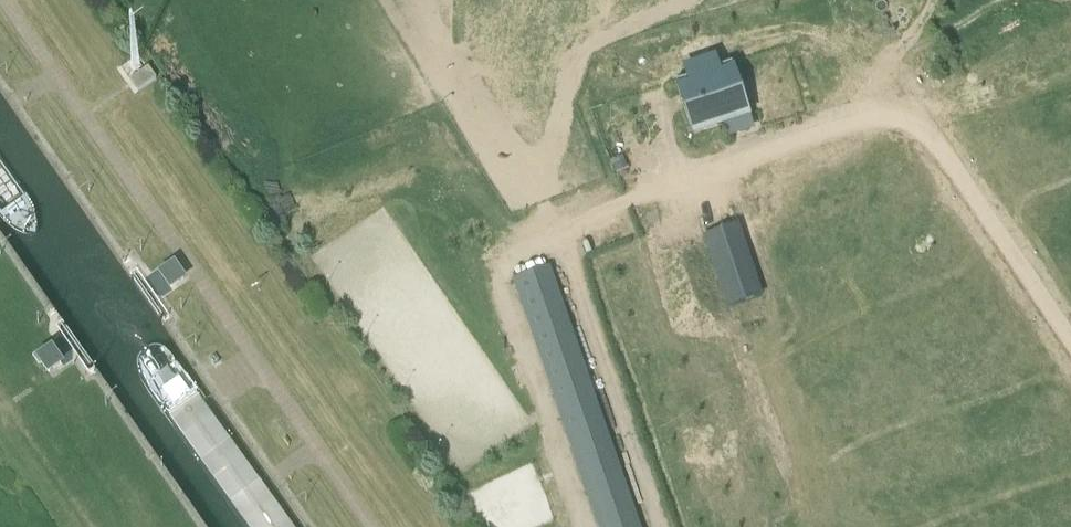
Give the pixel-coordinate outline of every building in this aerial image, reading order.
[(121,66),(130,79),(146,67),(138,54),(121,66)] [(731,62),(675,79),(695,136),(750,118),(731,62)] [(156,79),(148,68),(130,81),(137,92),(156,79)] [(738,225),(703,237),(727,308),(762,296),(738,225)] [(171,287),(183,279),(174,265),(161,274),(171,287)] [(514,281),(599,526),(640,526),(550,268),(514,281)] [(54,341),(67,360),(75,355),(62,336),(54,341)] [(64,365),(52,346),(35,358),(47,376),(64,365)]
